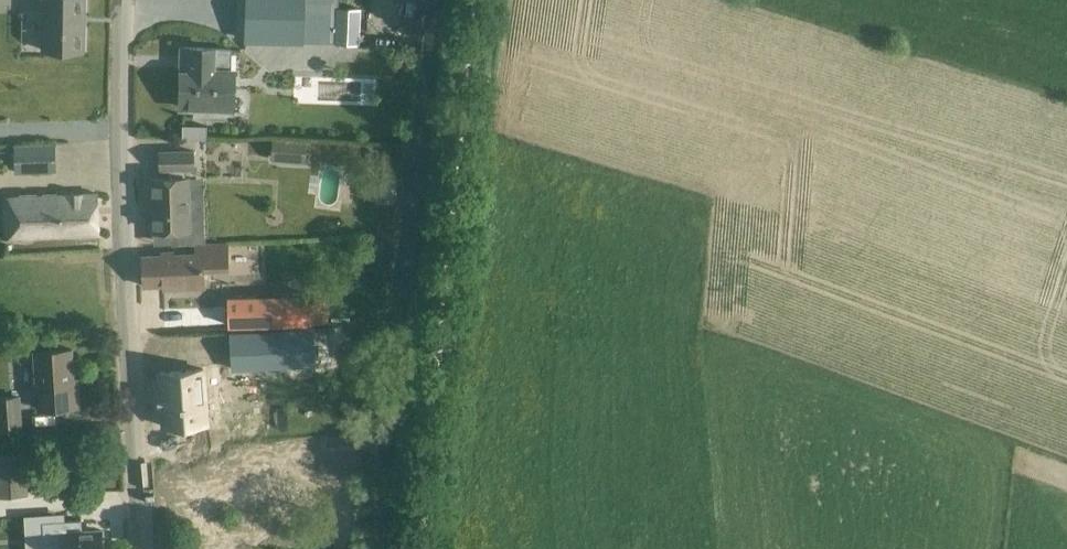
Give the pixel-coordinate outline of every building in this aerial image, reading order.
[(83,0),(43,0),(43,50),(82,50),(83,0)] [(335,7),(336,0),(245,0),(244,42),(303,43),(334,44),(335,7)] [(335,7),(334,44),(359,45),(360,8),(335,7)] [(231,109),(232,70),(230,70),(230,49),(213,49),(213,48),(182,48),(180,107),(231,109)] [(272,136),(270,160),(304,162),(306,139),(272,136)] [(55,142),(13,144),(14,172),(56,171),(55,142)] [(195,169),(194,151),(159,152),(160,169),(168,169),(168,177),(147,177),(148,199),(153,199),(154,230),(189,229),(187,176),(185,176),(184,169),(195,169)] [(6,195),(3,195),(5,238),(99,234),(97,192),(6,196),(6,195)] [(194,243),(194,253),(174,254),(142,256),(143,286),(164,285),(164,289),(203,287),(203,270),(229,268),(228,242),(194,243)] [(310,292),(226,294),(227,327),(311,324),(310,292)] [(232,333),(234,368),(316,363),(314,328),(232,333)] [(72,348),(34,351),(37,409),(79,406),(77,378),(73,378),(72,348)] [(166,428),(210,425),(206,370),(163,373),(164,392),(162,392),(163,408),(165,408),(166,428)] [(0,396),(0,431),(22,429),(19,395),(0,396)] [(26,454),(0,456),(0,495),(28,494),(26,454)] [(83,532),(82,520),(44,522),(46,548),(105,548),(104,531),(83,532)]
